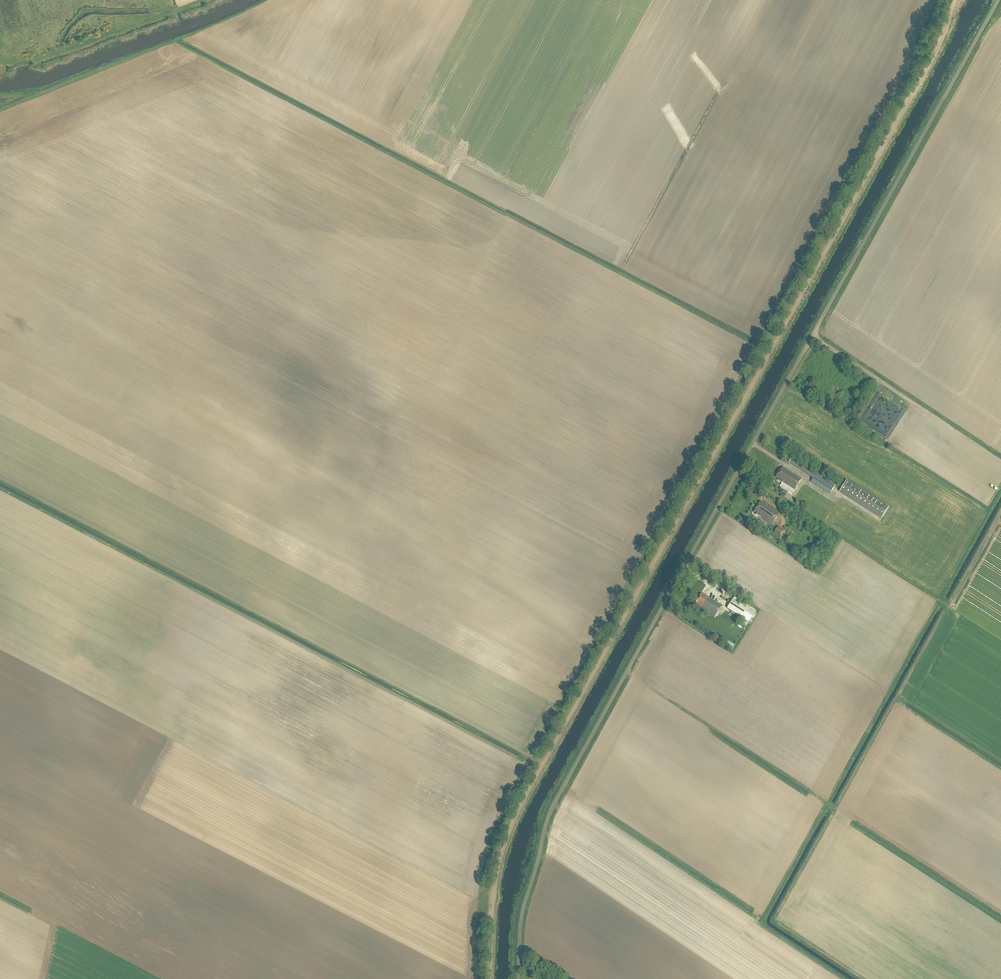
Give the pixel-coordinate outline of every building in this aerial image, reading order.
[(814,480),(818,473),(793,457),(789,463),(814,480)] [(790,489),(787,493),(791,496),(802,479),(783,467),(776,478),(778,479),(777,480),(790,489)] [(818,473),(814,480),(812,483),(830,495),(836,485),(818,473)] [(889,508),(847,481),(839,493),(881,520),(889,508)] [(757,513),(756,514),(772,525),(779,514),(761,502),(754,511),(757,513)] [(780,537),(784,531),(778,527),(774,533),(780,537)] [(703,594),(696,604),(701,607),(700,609),(707,613),(715,618),(723,607),(703,594)] [(756,613),(735,599),(728,609),(749,623),(756,613)]
